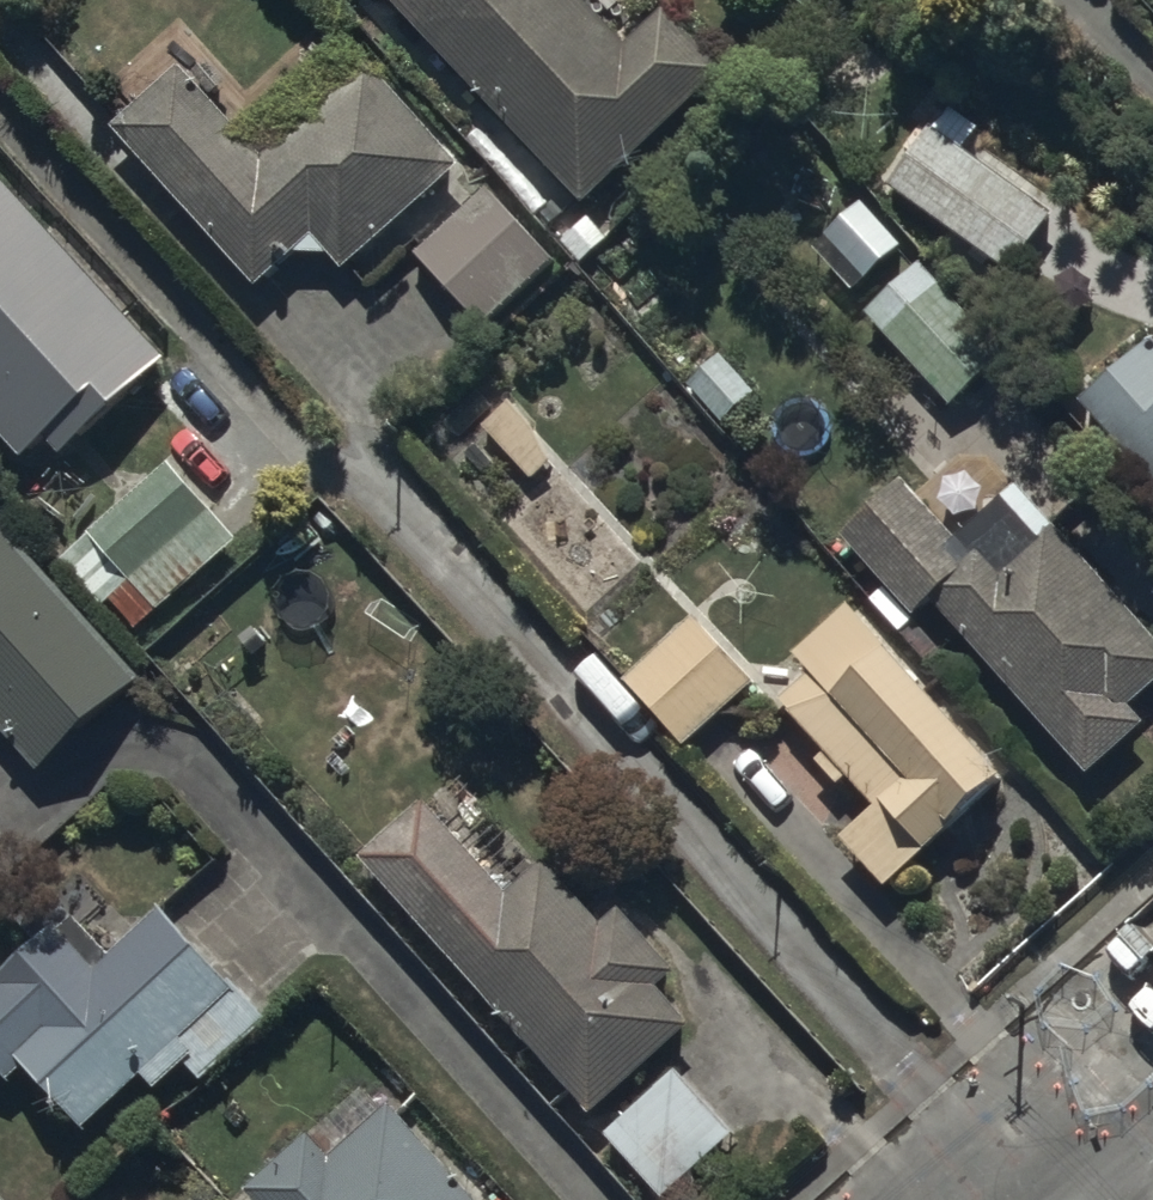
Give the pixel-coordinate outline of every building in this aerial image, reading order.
[(587,208),(731,74),(669,7),(630,43),(590,0),(394,0),(587,208)] [(182,72),(119,127),(263,289),(299,258),(338,258),(348,269),(461,169),(372,70),(264,165),(182,72)] [(947,112),(893,186),(1019,278),(1063,218),(971,152),(982,138),(947,112)] [(1,173),(0,174),(0,429),(31,462),(52,443),(69,462),(177,364),(1,173)] [(465,214),(419,256),(484,328),(558,261),(489,185),(462,210),(465,214)] [(906,248),(870,205),(817,249),(854,292),(906,248)] [(1011,360),(942,287),(888,337),(956,410),(1011,360)] [(1152,338),(1079,404),(1152,488),(1152,339),(1152,338)] [(725,353),(688,386),(725,429),(763,396),(725,353)] [(534,483),(554,465),(525,413),(514,401),(484,428),(534,483)] [(93,533),(61,561),(105,610),(115,601),(142,632),(247,540),(174,457),(90,530),(93,533)] [(843,537),(920,620),(938,603),(1096,773),(1148,725),(1133,710),(1152,691),(1152,634),(1020,490),(962,543),(907,483),(843,537)] [(46,776),(151,682),(11,527),(0,537),(0,725),(46,776)] [(1012,777),(852,603),(799,652),(819,674),(786,704),(829,750),(817,761),(844,790),(856,779),(882,807),(842,844),(886,892),(1012,777)] [(758,680),(697,616),(627,682),(689,746),(758,680)] [(431,802),(365,860),(595,1116),(697,1025),(665,990),(686,971),(630,909),(610,927),(554,864),(517,898),(431,802)] [(272,1023),(235,980),(233,982),(167,905),(112,953),(76,911),(14,965),(17,969),(0,984),(0,1070),(10,1082),(30,1065),(87,1131),(149,1077),(160,1090),(189,1065),(204,1082),(272,1023)] [(740,1134),(681,1070),(609,1136),(667,1199),(740,1134)] [(395,1106),(336,1158),(315,1134),(250,1192),(257,1199),(479,1199),(395,1106)]
